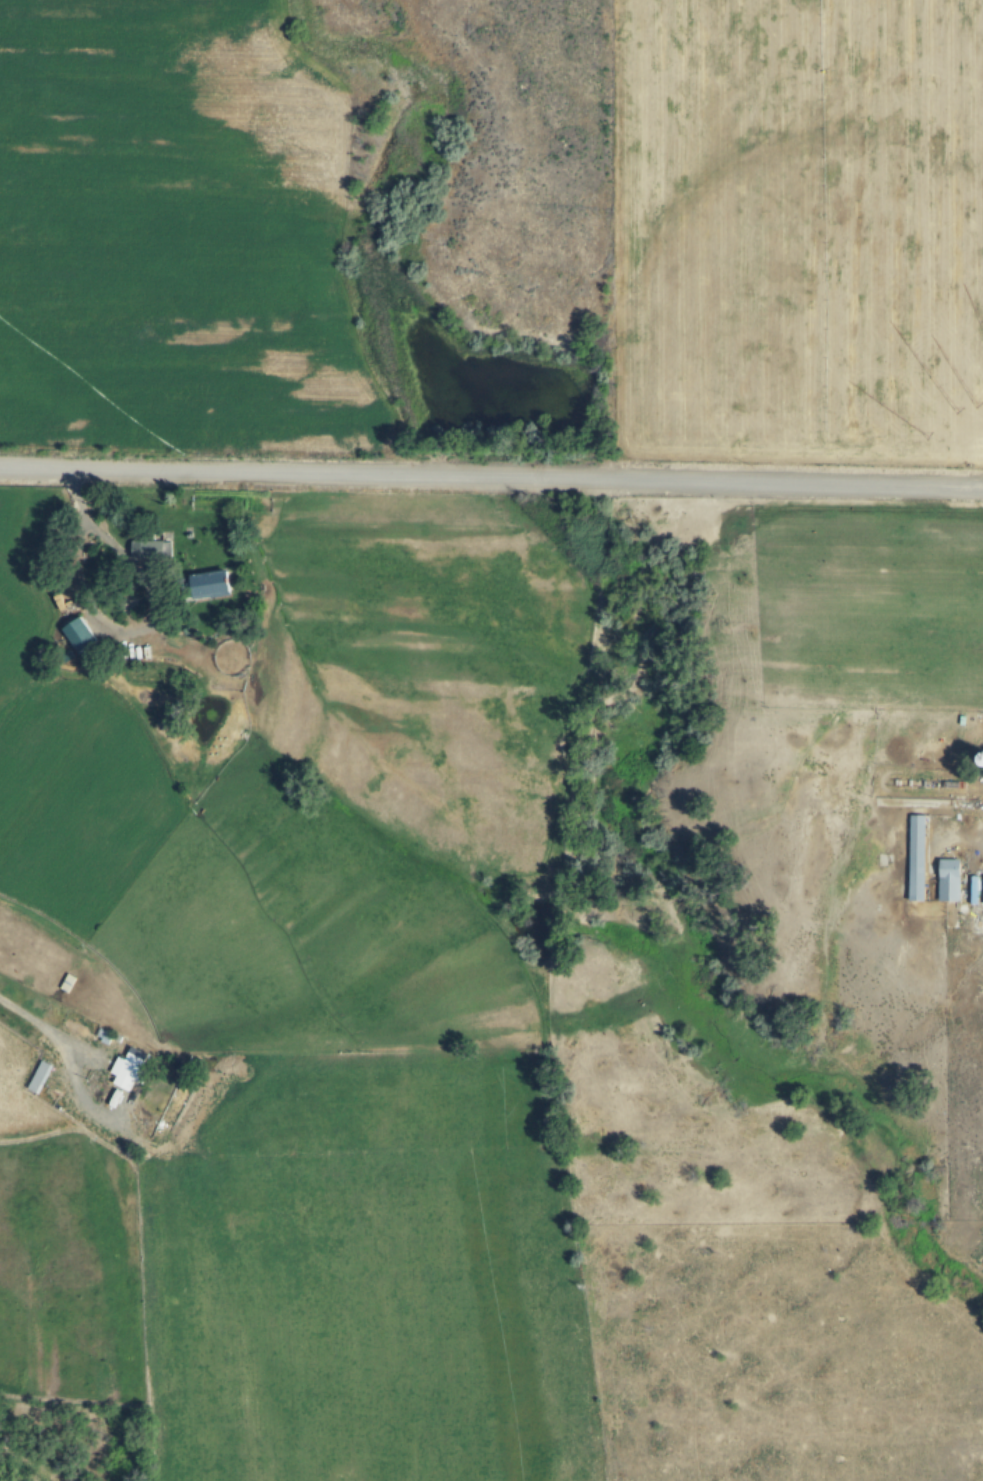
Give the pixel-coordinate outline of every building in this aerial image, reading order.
[(139,541),(170,541),(170,558),(139,558),(139,541)] [(195,599),(191,575),(228,570),(231,595),(195,599)] [(61,629),(79,617),(96,641),(78,654),(61,629)] [(909,814),(924,814),(923,902),(908,902),(909,814)] [(959,859),(959,902),(938,902),(938,859),(959,859)] [(67,974),(76,979),(69,994),(60,989),(67,974)] [(105,1030),(113,1035),(106,1047),(99,1042),(105,1030)] [(123,1038),(119,1044),(113,1040),(116,1034),(123,1038)] [(128,1050),(146,1059),(129,1093),(111,1085),(128,1050)] [(41,1060),(53,1067),(39,1095),(26,1089),(41,1060)]
